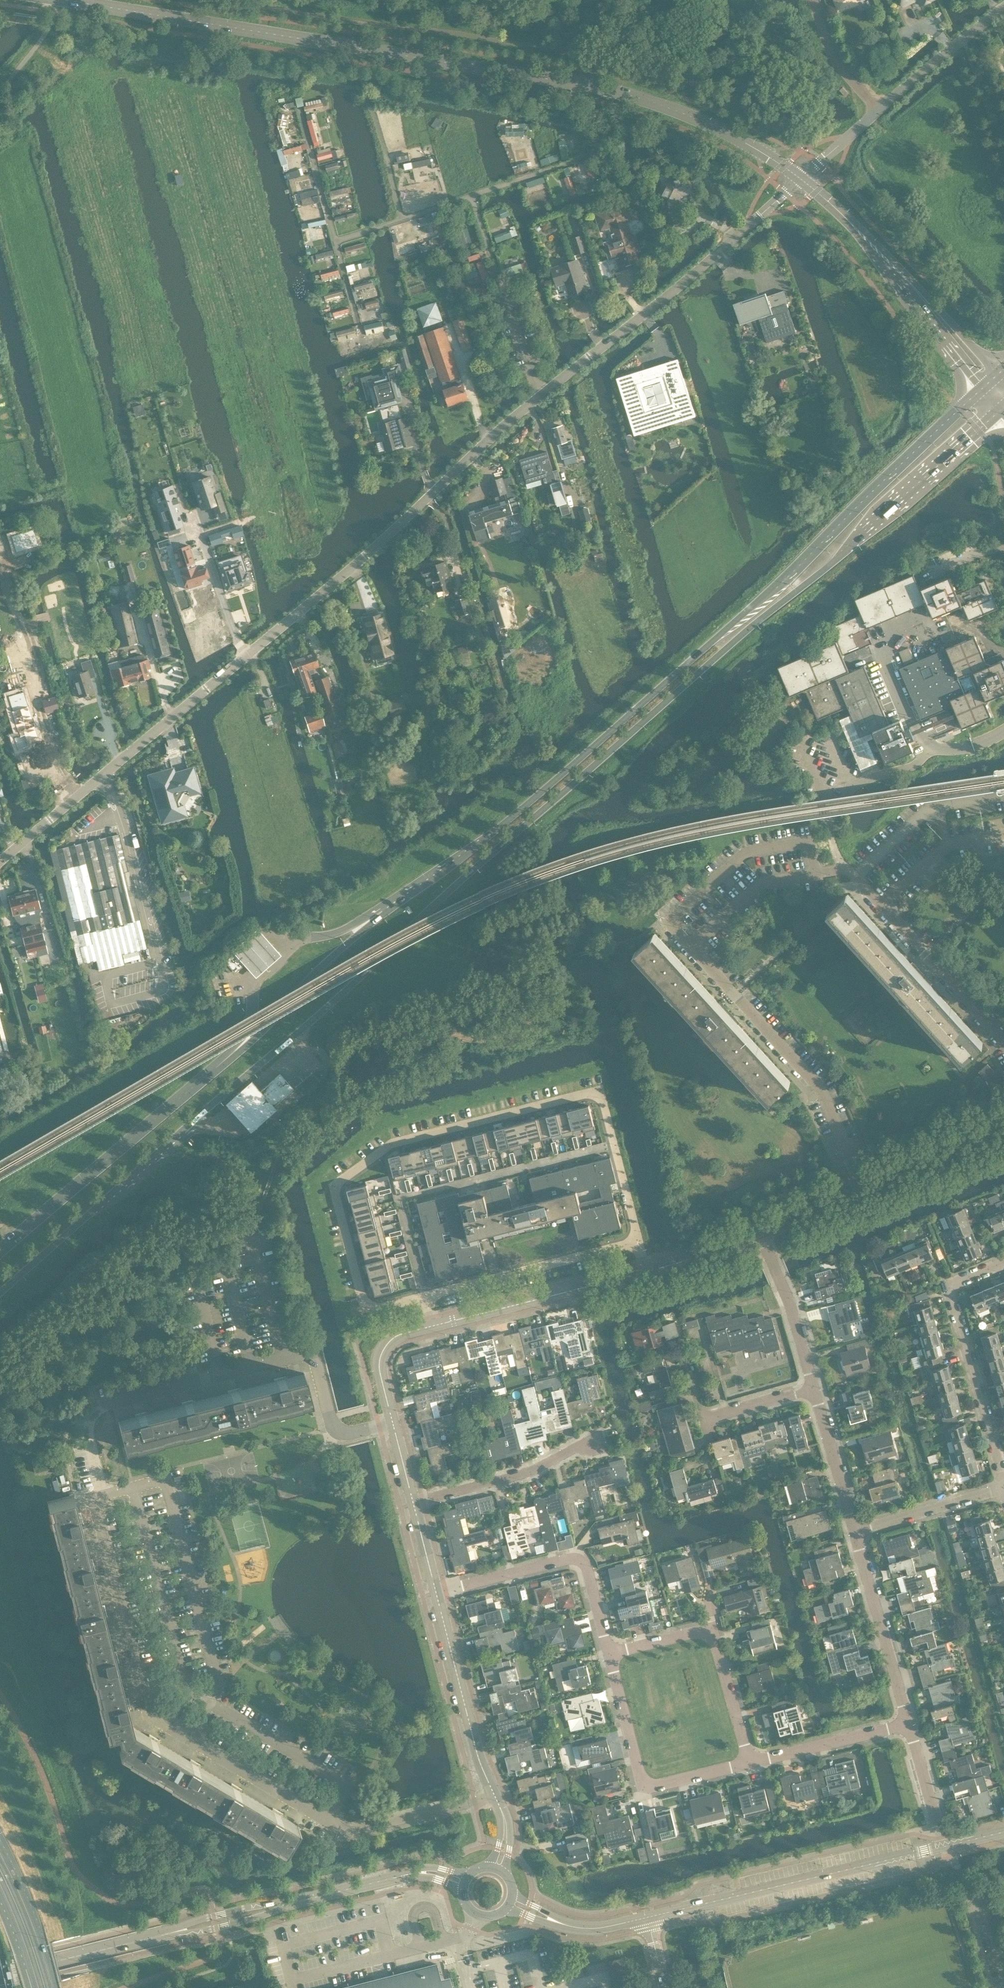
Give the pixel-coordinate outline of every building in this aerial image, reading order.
[(856,4),(856,1),(859,0),(835,0),(838,10),(856,4)] [(843,87),(839,90),(844,96),(848,93),(843,87)] [(322,102),(304,106),(305,111),(324,107),(322,102)] [(284,106),(279,111),(282,114),(287,109),(284,106)] [(438,128),(443,120),(437,117),(432,125),(438,128)] [(308,121),(315,146),(319,145),(313,119),(308,121)] [(525,135),(525,123),(506,123),(506,135),(525,135)] [(283,129),(278,131),(283,146),(287,145),(283,129)] [(570,157),(566,138),(559,139),(562,159),(570,157)] [(304,144),(283,150),(285,155),(302,150),(302,149),(306,148),(304,144)] [(338,158),(336,149),(317,154),(319,160),(332,156),(333,159),(338,158)] [(559,154),(541,157),(542,163),(560,160),(559,154)] [(431,159),(405,161),(405,167),(432,165),(431,159)] [(343,161),(325,165),(327,170),(344,166),(343,161)] [(313,174),(296,178),(297,183),(314,179),(313,174)] [(578,197),(571,175),(566,177),(572,193),(567,195),(569,200),(578,197)] [(681,195),(694,191),(689,175),(669,181),(667,185),(665,184),(658,197),(667,201),(668,204),(661,206),(669,234),(684,229),(678,209),(676,210),(675,207),(681,195)] [(347,187),(330,192),(331,198),(349,193),(347,187)] [(319,196),(302,200),(303,205),(320,201),(319,196)] [(626,269),(640,265),(636,252),(639,251),(634,234),(631,235),(627,223),(630,221),(625,205),(596,214),(601,231),(611,227),(615,240),(605,243),(610,260),(622,256),(626,269)] [(325,219),(308,223),(309,228),(327,224),(325,219)] [(458,229),(462,247),(473,245),(469,226),(458,229)] [(516,229),(496,236),(498,241),(518,234),(516,229)] [(571,239),(576,255),(587,252),(582,236),(571,239)] [(365,243),(345,248),(346,253),(366,248),(365,243)] [(333,250),(316,255),(317,260),(334,255),(333,250)] [(570,296),(586,291),(577,261),(561,266),(552,269),(557,285),(566,283),(570,296)] [(367,262),(349,267),(351,272),(368,267),(367,262)] [(488,275),(484,262),(479,263),(483,277),(488,275)] [(522,263),(509,263),(509,271),(523,271),(522,263)] [(338,269),(321,274),(322,278),(339,273),(338,269)] [(476,269),(466,271),(468,278),(478,276),(476,269)] [(372,281),(354,286),(356,291),(373,286),(372,281)] [(342,289),(324,294),(326,299),(344,294),(342,289)] [(740,325),(759,319),(767,343),(796,333),(787,304),(788,303),(784,290),(767,296),(766,293),(733,304),(740,325)] [(378,300),(360,304),(361,310),(379,305),(378,300)] [(417,307),(425,327),(444,319),(436,300),(417,307)] [(348,308),(328,313),(329,317),(349,312),(348,308)] [(383,321),(365,325),(366,330),(384,326),(383,321)] [(461,384),(459,377),(461,376),(444,327),(425,333),(442,383),(443,383),(445,390),(444,390),(449,405),(468,399),(463,383),(463,384),(461,384)] [(354,328),(337,332),(338,337),(355,333),(354,328)] [(425,370),(434,367),(423,334),(414,337),(425,370)] [(405,350),(400,352),(405,370),(409,369),(410,368),(409,363),(405,350)] [(347,366),(336,369),(338,376),(340,376),(343,375),(348,373),(347,368),(347,366)] [(371,376),(362,379),(368,398),(374,397),(377,407),(397,402),(401,401),(396,380),(402,379),(399,366),(388,369),(390,377),(373,382),(371,376)] [(653,372),(644,375),(643,370),(617,378),(635,435),(696,416),(682,372),(666,376),(663,367),(654,370),(654,369),(653,370),(653,372)] [(374,410),(364,413),(370,435),(382,431),(388,450),(413,443),(406,418),(402,419),(398,405),(397,402),(377,407),(373,408),(374,410)] [(554,428),(553,428),(560,451),(562,459),(576,455),(572,440),(567,441),(562,425),(561,426),(559,425),(555,426),(554,428)] [(631,434),(626,436),(628,444),(634,442),(631,434)] [(528,488),(529,488),(527,483),(542,479),(544,486),(551,484),(557,504),(559,503),(562,516),(571,513),(567,501),(568,501),(562,481),(561,481),(558,471),(553,473),(547,452),(537,455),(538,459),(535,460),(534,456),(520,460),(528,488)] [(198,488),(196,489),(203,509),(212,506),(214,513),(215,514),(225,510),(228,517),(220,492),(215,493),(214,490),(213,491),(211,486),(212,485),(209,476),(198,480),(196,481),(198,488)] [(481,506),(468,510),(478,542),(491,538),(485,519),(498,515),(499,518),(522,511),(511,477),(503,480),(502,478),(491,482),(494,492),(491,493),(493,497),(495,496),(497,503),(481,508),(481,506)] [(172,486),(155,492),(158,502),(158,503),(162,501),(164,508),(159,510),(166,530),(167,530),(178,526),(179,526),(181,525),(182,525),(181,524),(178,514),(181,513),(178,503),(176,498),(172,486)] [(581,508),(586,524),(594,521),(589,506),(581,508)] [(232,533),(233,538),(243,535),(240,525),(208,536),(212,545),(222,542),(220,537),(232,533)] [(594,528),(583,531),(583,533),(584,537),(596,534),(594,528)] [(23,533),(18,534),(18,535),(12,536),(13,540),(15,548),(16,551),(22,549),(22,550),(27,548),(29,547),(29,548),(33,546),(35,545),(35,546),(38,545),(36,539),(35,539),(35,537),(35,535),(34,535),(33,532),(34,532),(33,530),(32,530),(30,531),(24,532),(25,533),(23,533)] [(157,542),(159,549),(171,545),(169,538),(157,542)] [(185,589),(201,584),(200,580),(209,577),(206,568),(197,571),(196,567),(195,567),(193,563),(194,562),(189,545),(173,550),(178,568),(179,567),(181,571),(180,572),(185,589)] [(218,562),(219,567),(227,590),(250,583),(247,572),(245,573),(244,573),(240,561),(238,555),(218,562)] [(423,568),(426,578),(432,576),(437,591),(452,587),(445,562),(423,568)] [(130,565),(122,567),(126,582),(134,580),(130,565)] [(835,643),(778,667),(790,696),(802,691),(802,692),(806,693),(818,720),(831,714),(845,708),(845,709),(848,710),(849,710),(860,737),(871,732),(873,731),(889,725),(889,724),(888,723),(883,711),(883,709),(882,709),(870,681),(871,681),(870,679),(870,680),(865,668),(864,666),(852,671),(852,670),(849,669),(848,669),(844,659),(846,656),(846,655),(872,644),(867,632),(868,631),(869,628),(869,627),(880,622),(881,623),(882,622),(882,621),(910,609),(910,610),(912,609),(923,604),(924,605),(927,606),(928,606),(933,618),(956,608),(957,610),(964,613),(965,612),(969,620),(982,615),(998,608),(986,579),(959,590),(955,589),(950,577),(923,588),(919,586),(913,574),(855,599),(860,611),(859,612),(858,615),(858,616),(831,627),(836,639),(834,643),(835,643)] [(117,597),(119,588),(109,586),(107,595),(117,597)] [(471,613),(466,597),(456,600),(461,616),(471,613)] [(117,648),(124,646),(118,620),(131,617),(128,601),(107,606),(117,648)] [(144,608),(145,613),(143,614),(155,657),(169,653),(157,610),(155,610),(154,606),(144,608)] [(500,607),(493,610),(498,628),(506,626),(500,607)] [(392,653),(381,614),(364,619),(367,630),(366,630),(368,639),(369,639),(374,658),(392,653)] [(137,643),(131,617),(118,620),(124,646),(137,643)] [(35,636),(28,637),(30,648),(37,647),(35,636)] [(899,668),(921,720),(953,707),(955,713),(957,716),(962,729),(991,717),(986,704),(988,701),(988,700),(1003,693),(1003,664),(1002,660),(994,664),(993,662),(987,659),(985,660),(975,636),(946,649),(947,650),(946,651),(945,649),(899,668)] [(11,641),(12,648),(26,644),(24,638),(11,641)] [(507,641),(501,643),(505,657),(505,658),(516,649),(515,648),(514,644),(508,646),(507,641)] [(28,644),(9,650),(16,672),(35,667),(28,644)] [(466,646),(459,648),(461,656),(469,654),(466,646)] [(910,647),(900,650),(903,662),(913,659),(910,647)] [(304,656),(310,674),(314,672),(313,668),(318,666),(314,652),(304,656)] [(127,659),(133,681),(138,680),(149,677),(147,669),(150,668),(148,659),(143,661),(142,655),(127,659)] [(310,674),(304,656),(290,661),(302,698),(316,693),(315,688),(310,674)] [(133,681),(127,659),(120,661),(122,667),(110,670),(113,679),(116,678),(118,686),(129,683),(129,682),(133,681)] [(78,698),(94,692),(90,679),(96,677),(90,660),(81,663),(84,672),(71,676),(78,698)] [(340,713),(337,703),(339,702),(336,693),(334,694),(332,688),(331,688),(327,677),(315,681),(319,692),(318,692),(327,717),(329,717),(330,720),(339,717),(338,713),(340,713)] [(55,697),(54,697),(52,689),(42,692),(44,700),(42,701),(46,713),(58,709),(55,697)] [(23,691),(7,696),(9,703),(12,710),(11,711),(17,732),(18,731),(19,733),(19,735),(14,737),(17,749),(29,746),(27,741),(30,740),(30,739),(38,737),(35,726),(36,726),(33,718),(31,718),(23,691)] [(266,709),(272,707),(269,699),(263,701),(266,709)] [(402,699),(388,702),(392,716),(405,712),(402,699)] [(305,717),(308,729),(324,724),(320,712),(305,717)] [(889,725),(873,731),(879,746),(880,748),(886,762),(913,750),(913,749),(909,741),(915,738),(913,734),(957,716),(955,713),(911,731),(910,727),(904,729),(900,720),(889,724),(889,725)] [(850,715),(839,720),(860,769),(877,762),(867,740),(873,738),(871,732),(860,737),(850,715)] [(339,743),(332,745),(336,756),(342,754),(339,743)] [(162,822),(184,816),(181,806),(180,807),(178,802),(183,793),(188,791),(188,792),(198,790),(192,768),(164,776),(163,771),(149,776),(162,822)] [(56,851),(51,852),(78,965),(80,964),(84,963),(96,960),(99,970),(114,966),(124,963),(121,954),(146,948),(121,844),(119,836),(85,844),(78,846),(73,847),(56,851)] [(28,890),(21,892),(26,912),(29,925),(36,952),(36,951),(37,956),(48,953),(40,923),(41,922),(39,915),(39,914),(40,913),(40,912),(40,911),(40,910),(39,909),(39,908),(40,908),(35,889),(28,891),(28,890)] [(26,912),(21,892),(15,893),(15,894),(8,896),(13,915),(14,915),(14,916),(15,917),(15,918),(16,920),(17,921),(18,921),(20,923),(21,924),(22,926),(23,927),(20,928),(27,954),(36,952),(29,925),(26,912)] [(983,1043),(930,985),(932,984),(912,962),(911,964),(848,894),(827,913),(962,1062),(983,1043)] [(282,955),(258,928),(232,951),(255,978),(282,955)] [(634,952),(687,1010),(769,1101),(790,1082),(738,1024),(739,1023),(720,1001),(718,1003),(655,933),(634,952)] [(234,954),(225,962),(229,965),(228,966),(227,967),(226,968),(230,973),(232,970),(233,970),(235,972),(244,964),(246,963),(236,952),(234,954)] [(43,989),(35,991),(38,1001),(46,999),(43,989)] [(978,1072),(985,1079),(994,1071),(987,1064),(978,1072)] [(9,1080),(7,1071),(0,1072),(0,1083),(9,1080)] [(299,1091),(303,1095),(319,1081),(315,1076),(311,1072),(295,1086),(299,1091)] [(258,1092),(273,1108),(274,1107),(273,1107),(293,1089),(280,1074),(260,1091),(259,1091),(258,1092)] [(278,1109),(253,1081),(226,1104),(252,1133),(278,1109)] [(589,1105),(578,1108),(584,1132),(595,1129),(589,1105)] [(578,1108),(568,1111),(574,1135),(573,1130),(582,1127),(584,1132),(578,1108)] [(568,1111),(557,1113),(563,1137),(574,1135),(568,1111)] [(557,1113),(547,1116),(552,1138),(553,1140),(563,1138),(563,1137),(557,1113)] [(547,1116),(536,1119),(542,1140),(552,1138),(547,1116)] [(536,1119),(526,1122),(531,1143),(542,1140),(536,1119)] [(526,1122),(515,1124),(521,1148),(522,1148),(521,1143),(530,1141),(531,1143),(526,1122)] [(515,1124),(505,1127),(511,1151),(521,1148),(515,1124)] [(505,1127),(494,1130),(500,1151),(510,1149),(510,1151),(511,1151),(505,1127)] [(494,1130),(484,1132),(490,1156),(491,1156),(489,1151),(499,1149),(499,1151),(500,1151),(494,1130)] [(484,1132),(473,1135),(480,1159),(490,1156),(484,1132)] [(473,1135),(463,1138),(468,1157),(478,1154),(479,1159),(480,1159),(473,1135)] [(463,1138),(452,1140),(459,1164),(458,1160),(468,1157),(463,1138)] [(452,1140),(442,1143),(448,1167),(459,1164),(452,1140)] [(442,1143),(432,1146),(438,1170),(448,1167),(442,1143)] [(432,1146),(421,1148),(427,1172),(428,1172),(427,1170),(437,1167),(437,1170),(438,1170),(432,1146)] [(421,1148),(411,1151),(417,1175),(427,1172),(421,1148)] [(411,1151),(400,1154),(406,1178),(417,1175),(411,1151)] [(400,1154),(389,1157),(395,1181),(406,1178),(400,1154)] [(458,1192),(418,1203),(425,1230),(429,1246),(429,1247),(437,1279),(486,1266),(481,1250),(478,1237),(493,1234),(493,1235),(527,1226),(543,1222),(559,1218),(566,1216),(566,1215),(565,1213),(572,1212),(573,1213),(578,1235),(579,1238),(580,1238),(579,1237),(583,1236),(583,1237),(584,1236),(584,1235),(590,1234),(590,1235),(591,1235),(590,1234),(596,1232),(596,1233),(597,1233),(597,1232),(603,1231),(603,1232),(603,1231),(603,1230),(609,1229),(609,1230),(610,1230),(610,1229),(616,1227),(616,1228),(616,1227),(620,1226),(620,1227),(621,1227),(612,1192),(609,1193),(607,1185),(610,1184),(616,1182),(610,1157),(530,1178),(536,1201),(513,1207),(507,1184),(482,1190),(459,1196),(458,1192)] [(367,1185),(348,1189),(351,1200),(374,1194),(370,1195),(367,1185)] [(374,1194),(351,1200),(353,1211),(377,1205),(374,1194)] [(996,1203),(998,1207),(1003,1223),(1003,1200),(996,1203)] [(377,1205),(353,1211),(356,1221),(380,1215),(375,1216),(373,1206),(377,1205)] [(1003,1228),(1003,1223),(998,1207),(984,1213),(989,1224),(991,1224),(995,1232),(1003,1228)] [(949,1228),(951,1227),(970,1219),(965,1208),(954,1212),(954,1210),(947,1213),(947,1215),(944,1216),(949,1228)] [(380,1215),(356,1221),(359,1232),(383,1226),(380,1215)] [(970,1224),(972,1223),(970,1219),(951,1227),(956,1238),(973,1231),(970,1224)] [(383,1226),(359,1232),(361,1242),(385,1236),(383,1226)] [(909,1231),(905,1233),(908,1242),(907,1245),(914,1242),(912,1237),(909,1231)] [(960,1249),(979,1241),(978,1238),(976,1238),(973,1231),(956,1238),(960,1249)] [(385,1236),(361,1242),(364,1253),(388,1246),(385,1236)] [(914,1242),(922,1262),(933,1258),(930,1249),(932,1248),(927,1237),(914,1242)] [(979,1241),(960,1249),(965,1261),(966,1260),(967,1262),(974,1259),(973,1257),(982,1254),(979,1246),(981,1245),(979,1241)] [(893,1255),(900,1272),(922,1262),(914,1242),(907,1245),(902,1247),(904,1250),(893,1255)] [(388,1246),(364,1253),(367,1263),(391,1257),(391,1256),(386,1258),(383,1248),(388,1247),(388,1246)] [(900,1272),(893,1255),(881,1260),(879,1256),(873,1259),(878,1271),(884,1268),(887,1277),(900,1272)] [(391,1257),(367,1263),(369,1274),(393,1267),(391,1257)] [(393,1267),(369,1274),(372,1284),(396,1278),(393,1267)] [(829,1294),(846,1290),(841,1272),(839,1273),(838,1270),(831,1272),(831,1269),(826,1271),(826,1270),(820,1272),(816,1274),(817,1278),(816,1279),(817,1280),(818,1280),(819,1283),(818,1284),(820,1288),(814,1290),(817,1300),(830,1296),(829,1294)] [(396,1278),(372,1284),(375,1295),(399,1289),(396,1278)] [(1003,1281),(993,1286),(999,1301),(1003,1299),(1003,1281)] [(982,1290),(989,1309),(989,1308),(988,1306),(999,1301),(993,1286),(982,1290)] [(989,1309),(982,1290),(970,1295),(973,1302),(971,1303),(975,1314),(989,1309)] [(918,1324),(935,1319),(931,1305),(927,1292),(915,1296),(917,1303),(909,1305),(915,1325),(918,1324)] [(838,1310),(829,1313),(832,1321),(831,1321),(832,1327),(833,1326),(836,1336),(843,1334),(844,1340),(853,1337),(852,1332),(849,1322),(859,1319),(854,1300),(850,1300),(839,1304),(837,1304),(838,1310)] [(763,1348),(765,1353),(781,1348),(772,1318),(765,1320),(763,1315),(748,1319),(747,1315),(732,1319),(731,1314),(716,1319),(714,1314),(705,1316),(716,1352),(731,1348),(732,1352),(747,1348),(748,1353),(763,1348)] [(551,1342),(566,1338),(572,1358),(583,1356),(578,1336),(586,1334),(582,1319),(581,1319),(582,1319),(574,1321),(559,1325),(558,1322),(547,1325),(546,1325),(551,1342)] [(685,1322),(687,1329),(699,1326),(697,1319),(685,1322)] [(921,1336),(938,1331),(935,1319),(918,1324),(921,1336)] [(659,1353),(665,1351),(661,1338),(678,1333),(675,1322),(658,1326),(658,1325),(633,1333),(636,1346),(645,1343),(646,1348),(657,1345),(659,1353)] [(519,1328),(519,1331),(520,1331),(523,1345),(524,1345),(539,1341),(544,1362),(555,1359),(551,1342),(546,1325),(547,1325),(547,1324),(531,1328),(531,1325),(519,1328)] [(981,1337),(984,1349),(1000,1344),(997,1333),(999,1332),(997,1326),(994,1327),(988,1329),(980,1331),(981,1337)] [(504,1332),(492,1335),(493,1338),(497,1355),(498,1355),(513,1351),(519,1376),(531,1373),(524,1345),(523,1345),(520,1331),(519,1331),(505,1335),(504,1332)] [(924,1347),(942,1342),(938,1331),(921,1336),(924,1347)] [(465,1342),(466,1345),(470,1359),(485,1355),(491,1375),(502,1372),(498,1355),(497,1355),(493,1338),(478,1342),(477,1339),(465,1342)] [(841,1359),(840,1361),(843,1369),(844,1369),(846,1369),(847,1375),(871,1368),(865,1347),(869,1345),(867,1339),(853,1343),(855,1349),(848,1351),(841,1354),(843,1359),(841,1359)] [(918,1356),(911,1358),(914,1368),(921,1366),(921,1367),(924,1366),(942,1361),(940,1355),(945,1354),(942,1342),(924,1347),(921,1348),(923,1355),(918,1356)] [(1003,1356),(1000,1344),(984,1349),(988,1360),(1003,1356)] [(443,1366),(459,1362),(464,1382),(475,1379),(470,1359),(466,1345),(451,1349),(450,1345),(438,1348),(439,1352),(443,1366)] [(432,1368),(437,1388),(437,1389),(448,1386),(443,1366),(439,1352),(438,1348),(430,1351),(431,1354),(424,1356),(424,1352),(412,1355),(414,1365),(406,1367),(410,1381),(418,1379),(416,1372),(432,1368)] [(1003,1356),(988,1360),(991,1372),(1003,1368),(1003,1357),(1003,1356)] [(651,1398),(667,1394),(665,1387),(671,1385),(664,1358),(642,1365),(644,1373),(653,1371),(656,1382),(647,1384),(651,1398)] [(942,1361),(924,1366),(930,1384),(935,1382),(952,1377),(948,1365),(943,1367),(942,1361)] [(991,1372),(994,1384),(1003,1381),(1003,1368),(991,1372)] [(275,1381),(257,1385),(264,1411),(310,1400),(311,1400),(304,1373),(303,1373),(303,1374),(288,1377),(287,1376),(274,1379),(275,1381)] [(582,1398),(567,1402),(566,1402),(571,1420),(571,1419),(582,1417),(581,1413),(597,1409),(594,1399),(601,1397),(598,1386),(600,1385),(597,1374),(588,1376),(588,1375),(577,1378),(582,1398)] [(938,1394),(955,1389),(952,1377),(935,1382),(938,1394)] [(994,1384),(998,1395),(1003,1393),(1003,1381),(994,1384)] [(264,1411),(257,1385),(242,1389),(241,1387),(228,1391),(229,1393),(211,1397),(217,1423),(264,1411)] [(418,1422),(421,1422),(421,1421),(435,1418),(435,1417),(431,1402),(451,1397),(448,1385),(448,1386),(437,1389),(437,1388),(414,1394),(418,1410),(415,1410),(418,1422)] [(572,1423),(571,1419),(571,1420),(566,1402),(567,1402),(563,1388),(552,1391),(557,1412),(541,1416),(546,1433),(557,1430),(556,1427),(572,1423)] [(846,1407),(851,1423),(869,1418),(866,1408),(876,1405),(871,1389),(843,1396),(845,1404),(855,1401),(856,1404),(846,1407)] [(941,1405),(959,1400),(955,1389),(938,1394),(941,1405)] [(182,1404),(164,1409),(171,1435),(217,1423),(211,1397),(195,1401),(195,1399),(182,1402),(182,1404)] [(659,1410),(665,1431),(687,1425),(681,1403),(674,1405),(672,1399),(651,1405),(653,1412),(659,1410)] [(944,1424),(959,1419),(957,1414),(962,1412),(959,1400),(941,1405),(945,1417),(942,1418),(944,1424)] [(547,1436),(546,1433),(541,1416),(538,1402),(526,1405),(532,1425),(516,1429),(521,1446),(532,1443),(531,1440),(547,1436)] [(647,1402),(640,1405),(642,1411),(650,1409),(647,1402)] [(516,1429),(511,1408),(500,1411),(507,1438),(484,1444),(488,1461),(507,1457),(506,1453),(522,1449),(521,1446),(516,1429)] [(171,1435),(164,1409),(149,1413),(149,1411),(135,1414),(136,1416),(119,1421),(118,1420),(117,1420),(124,1448),(125,1447),(171,1435)] [(424,1449),(428,1448),(442,1444),(441,1444),(438,1429),(458,1424),(455,1412),(435,1417),(435,1418),(421,1421),(421,1422),(425,1436),(421,1437),(424,1449)] [(800,1415),(783,1419),(790,1441),(791,1445),(797,1444),(798,1450),(799,1450),(799,1449),(808,1446),(808,1447),(809,1447),(800,1415)] [(783,1419),(759,1426),(760,1430),(764,1441),(766,1449),(790,1443),(791,1445),(790,1441),(783,1419)] [(952,1440),(969,1435),(965,1424),(960,1425),(959,1419),(944,1424),(946,1429),(948,1429),(952,1440)] [(693,1447),(687,1425),(665,1431),(671,1453),(665,1455),(667,1461),(688,1455),(687,1449),(693,1447)] [(868,1461),(896,1453),(891,1433),(896,1431),(895,1425),(883,1429),(884,1434),(862,1440),(868,1461)] [(760,1430),(736,1437),(745,1467),(751,1465),(749,1457),(766,1452),(767,1453),(766,1449),(764,1441),(760,1430)] [(955,1452),(972,1447),(969,1435),(952,1440),(955,1452)] [(736,1470),(745,1467),(736,1437),(713,1443),(720,1466),(720,1465),(734,1461),(736,1470)] [(462,1439),(441,1444),(442,1444),(428,1448),(431,1463),(428,1464),(431,1476),(448,1472),(444,1456),(465,1450),(462,1439)] [(955,1452),(949,1454),(952,1465),(953,1465),(958,1464),(976,1459),(972,1447),(955,1452)] [(31,1459),(35,1472),(47,1469),(43,1456),(31,1459)] [(600,1471),(585,1475),(585,1478),(586,1478),(590,1495),(593,1509),(605,1507),(600,1486),(615,1482),(616,1486),(628,1483),(626,1475),(628,1475),(625,1465),(624,1465),(623,1458),(609,1462),(610,1465),(599,1468),(600,1471)] [(958,1464),(953,1465),(958,1483),(970,1479),(969,1474),(970,1473),(979,1471),(976,1459),(958,1464)] [(899,1474),(896,1465),(872,1472),(876,1486),(869,1488),(873,1501),(881,1499),(882,1501),(899,1496),(900,1496),(894,1475),(899,1474)] [(678,1499),(687,1496),(688,1496),(687,1491),(690,1490),(688,1486),(689,1486),(683,1467),(670,1471),(678,1499)] [(783,1479),(790,1504),(801,1500),(801,1501),(803,1501),(803,1500),(822,1495),(820,1491),(821,1490),(820,1488),(818,1483),(819,1483),(818,1480),(817,1480),(816,1476),(808,1479),(806,1472),(783,1479)] [(574,1499),(590,1495),(586,1478),(585,1478),(574,1481),(575,1485),(560,1488),(560,1492),(561,1492),(565,1509),(568,1523),(580,1520),(574,1499)] [(688,1496),(687,1496),(688,1500),(718,1492),(714,1478),(689,1486),(688,1486),(690,1490),(687,1491),(688,1496)] [(943,1480),(935,1482),(938,1493),(946,1490),(943,1480)] [(549,1513),(565,1509),(561,1492),(560,1492),(549,1495),(549,1496),(542,1498),(540,1497),(536,1498),(534,1500),(535,1505),(541,1526),(543,1536),(547,1552),(558,1549),(549,1513)] [(59,1548),(85,1542),(81,1526),(83,1526),(80,1513),(78,1513),(74,1496),(74,1495),(47,1501),(47,1503),(47,1502),(59,1548)] [(447,1539),(451,1538),(465,1534),(461,1519),(481,1514),(481,1512),(495,1508),(492,1495),(477,1498),(455,1503),(456,1508),(444,1511),(448,1526),(444,1527),(447,1539)] [(512,1525),(504,1527),(510,1551),(529,1547),(525,1530),(541,1526),(535,1505),(524,1508),(524,1506),(520,1507),(520,1506),(518,1506),(518,1507),(516,1508),(517,1513),(509,1515),(512,1525)] [(628,1544),(629,1545),(639,1542),(634,1521),(639,1520),(637,1510),(620,1515),(621,1522),(598,1527),(602,1544),(603,1543),(627,1537),(629,1544),(628,1544)] [(829,1526),(825,1511),(806,1516),(804,1510),(783,1516),(785,1525),(793,1523),(796,1533),(795,1533),(796,1536),(797,1538),(796,1539),(813,1534),(812,1531),(829,1526)] [(973,1525),(976,1536),(994,1531),(990,1519),(981,1522),(979,1516),(966,1519),(968,1526),(973,1525)] [(947,1521),(950,1532),(958,1530),(955,1519),(947,1521)] [(485,1529),(465,1534),(451,1538),(454,1553),(451,1554),(456,1573),(465,1570),(463,1563),(471,1561),(467,1546),(488,1540),(485,1529)] [(980,1547),(991,1544),(997,1542),(994,1531),(976,1536),(980,1547)] [(895,1554),(897,1561),(912,1557),(920,1555),(917,1547),(910,1549),(908,1542),(911,1541),(909,1533),(883,1541),(888,1556),(895,1554)] [(568,1548),(569,1548),(574,1546),(572,1538),(566,1539),(568,1548)] [(752,1553),(747,1538),(712,1548),(711,1544),(697,1548),(699,1555),(701,1561),(701,1562),(710,1560),(712,1566),(741,1558),(744,1568),(741,1569),(741,1570),(743,1575),(756,1571),(751,1553),(752,1553)] [(71,1595),(97,1588),(93,1572),(95,1572),(92,1559),(90,1559),(85,1542),(59,1548),(71,1595)] [(1000,1554),(997,1542),(991,1544),(980,1547),(983,1559),(1000,1554)] [(502,1545),(506,1560),(512,1558),(508,1544),(502,1545)] [(808,1585),(845,1574),(837,1544),(814,1551),(816,1558),(809,1560),(811,1567),(803,1570),(808,1585)] [(963,1552),(956,1554),(958,1562),(965,1560),(963,1552)] [(1003,1566),(1000,1554),(983,1559),(986,1571),(1003,1566)] [(685,1592),(700,1588),(691,1557),(662,1565),(667,1582),(681,1578),(685,1592)] [(892,1562),(889,1563),(893,1579),(903,1576),(912,1573),(916,1572),(912,1557),(897,1561),(894,1562),(894,1561),(892,1562)] [(623,1586),(634,1583),(631,1573),(641,1571),(639,1561),(608,1568),(614,1588),(620,1587),(623,1586)] [(982,1572),(987,1589),(992,1588),(1003,1585),(1003,1567),(1003,1566),(986,1571),(982,1572)] [(903,1576),(908,1590),(910,1590),(911,1595),(912,1598),(934,1591),(930,1576),(928,1577),(926,1569),(916,1572),(912,1573),(903,1576)] [(575,1606),(569,1585),(565,1586),(563,1576),(541,1582),(542,1587),(534,1589),(539,1606),(556,1602),(558,1610),(575,1606)] [(746,1591),(725,1597),(728,1610),(749,1604),(752,1614),(768,1609),(761,1587),(764,1586),(761,1576),(747,1580),(750,1589),(746,1591)] [(636,1593),(634,1583),(623,1586),(620,1587),(622,1596),(626,1595),(628,1605),(649,1600),(646,1590),(636,1593)] [(508,1587),(512,1603),(519,1601),(515,1585),(508,1587)] [(992,1588),(994,1594),(998,1606),(1001,1604),(1003,1604),(1003,1585),(992,1588)] [(83,1641),(109,1634),(105,1619),(107,1618),(104,1605),(102,1606),(97,1588),(71,1595),(83,1641)] [(814,1606),(818,1622),(848,1613),(846,1606),(853,1604),(849,1588),(827,1595),(829,1602),(814,1606)] [(910,1590),(908,1590),(897,1593),(898,1599),(911,1595),(910,1590)] [(913,1601),(912,1598),(911,1595),(898,1599),(900,1604),(913,1601)] [(913,1601),(914,1606),(925,1603),(924,1597),(913,1601)] [(487,1603),(486,1599),(466,1604),(469,1616),(485,1612),(488,1624),(478,1626),(479,1632),(501,1627),(505,1626),(501,1608),(497,1609),(495,1601),(487,1603)] [(619,1608),(617,1609),(618,1614),(620,1613),(621,1618),(626,1617),(627,1620),(622,1622),(624,1629),(629,1628),(628,1627),(649,1622),(650,1625),(648,1626),(650,1631),(663,1628),(661,1622),(654,1623),(653,1621),(654,1620),(653,1616),(655,1616),(654,1611),(652,1612),(651,1610),(650,1610),(648,1601),(639,1603),(628,1605),(618,1608),(619,1608)] [(901,1610),(914,1606),(913,1601),(900,1604),(901,1610)] [(916,1627),(918,1634),(918,1635),(933,1630),(933,1631),(941,1628),(940,1625),(938,1620),(931,1623),(929,1616),(932,1615),(930,1607),(908,1613),(910,1621),(916,1619),(917,1626),(916,1627)] [(573,1616),(543,1624),(549,1646),(566,1641),(568,1649),(585,1645),(579,1625),(575,1626),(573,1616)] [(758,1628),(747,1631),(749,1639),(753,1655),(777,1648),(775,1641),(777,1640),(779,1638),(775,1635),(774,1636),(771,1624),(770,1624),(768,1619),(769,1619),(769,1618),(760,1621),(761,1621),(762,1627),(758,1628)] [(830,1634),(822,1636),(827,1651),(835,1649),(833,1642),(840,1640),(842,1647),(857,1643),(852,1628),(845,1630),(843,1622),(828,1627),(830,1634)] [(481,1638),(475,1639),(479,1655),(491,1652),(489,1644),(500,1641),(503,1653),(519,1649),(514,1629),(503,1632),(501,1627),(479,1632),(481,1638)] [(913,1636),(910,1637),(912,1645),(916,1644),(918,1651),(924,1649),(933,1647),(933,1646),(937,1645),(933,1631),(933,1630),(918,1635),(918,1634),(915,1635),(913,1635),(913,1636)] [(95,1687),(121,1680),(117,1665),(119,1665),(115,1651),(114,1652),(109,1634),(83,1641),(95,1687)] [(932,1668),(933,1671),(955,1665),(953,1657),(947,1658),(945,1651),(949,1650),(946,1642),(937,1645),(933,1646),(933,1647),(924,1649),(926,1657),(932,1655),(934,1662),(930,1663),(932,1668)] [(835,1649),(827,1651),(833,1674),(855,1667),(859,1682),(875,1678),(868,1655),(861,1657),(857,1643),(842,1647),(835,1649)] [(493,1685),(495,1691),(516,1685),(520,1684),(516,1666),(512,1667),(510,1660),(502,1662),(501,1658),(481,1663),(484,1675),(500,1671),(503,1682),(493,1685)] [(571,1659),(552,1664),(559,1691),(591,1683),(587,1664),(578,1666),(577,1664),(572,1665),(571,1659)] [(750,1693),(775,1685),(769,1662),(771,1661),(757,1665),(759,1672),(747,1675),(751,1691),(750,1692),(750,1693)] [(932,1668),(930,1663),(918,1667),(919,1672),(932,1668)] [(921,1677),(934,1674),(933,1671),(932,1668),(919,1672),(921,1677)] [(922,1683),(935,1679),(934,1674),(921,1677),(922,1683)] [(119,1748),(133,1727),(129,1711),(131,1711),(127,1698),(125,1698),(121,1680),(95,1687),(107,1733),(106,1733),(106,1734),(108,1734),(111,1743),(119,1748)] [(953,1704),(954,1704),(961,1702),(959,1694),(951,1696),(949,1689),(953,1688),(951,1680),(929,1686),(935,1709),(939,1708),(953,1704)] [(492,1697),(490,1698),(495,1714),(499,1713),(501,1720),(509,1718),(505,1703),(516,1700),(519,1711),(540,1706),(534,1686),(518,1690),(516,1685),(495,1691),(492,1691),(492,1694),(491,1696),(492,1697)] [(570,1703),(562,1705),(566,1720),(588,1714),(591,1725),(604,1722),(599,1704),(595,1705),(592,1692),(569,1698),(570,1703)] [(779,1709),(762,1714),(766,1726),(777,1723),(780,1735),(792,1731),(793,1733),(804,1730),(797,1705),(793,1706),(791,1698),(777,1702),(779,1709)] [(954,1720),(952,1713),(956,1712),(954,1704),(953,1704),(939,1708),(935,1709),(931,1710),(933,1718),(937,1717),(939,1724),(945,1723),(945,1722),(954,1720)] [(954,1720),(945,1722),(945,1723),(949,1737),(951,1736),(953,1742),(954,1745),(976,1738),(974,1730),(968,1732),(966,1725),(969,1724),(967,1716),(954,1720)] [(510,1750),(531,1744),(535,1743),(531,1725),(527,1726),(525,1719),(517,1721),(516,1717),(496,1722),(499,1734),(515,1730),(518,1741),(508,1744),(510,1750)] [(160,1774),(174,1751),(160,1743),(161,1741),(149,1734),(148,1736),(133,1727),(119,1748),(118,1750),(119,1751),(119,1750),(160,1774)] [(578,1745),(572,1747),(577,1767),(591,1764),(612,1758),(610,1752),(611,1752),(611,1751),(610,1752),(607,1738),(594,1741),(593,1741),(590,1742),(589,1736),(576,1739),(576,1740),(578,1745)] [(953,1742),(951,1736),(949,1737),(939,1740),(940,1746),(953,1742)] [(942,1751),(954,1747),(954,1745),(953,1742),(940,1746),(942,1751)] [(505,1757),(509,1773),(521,1770),(519,1762),(530,1759),(533,1771),(549,1767),(544,1747),(533,1750),(531,1744),(510,1750),(511,1755),(505,1757)] [(943,1757),(956,1753),(954,1747),(942,1751),(943,1757)] [(201,1799),(215,1776),(201,1768),(202,1766),(191,1759),(190,1761),(174,1751),(160,1774),(201,1799)] [(972,1754),(950,1760),(952,1768),(957,1766),(959,1773),(958,1774),(960,1781),(960,1782),(974,1777),(975,1778),(984,1775),(992,1773),(990,1765),(972,1770),(970,1763),(974,1761),(972,1754)] [(824,1769),(818,1771),(822,1787),(824,1796),(833,1794),(842,1791),(842,1792),(843,1792),(844,1792),(844,1791),(860,1787),(854,1759),(835,1764),(837,1773),(826,1776),(824,1769)] [(605,1764),(588,1768),(589,1775),(592,1774),(598,1795),(621,1789),(616,1767),(606,1770),(605,1764)] [(796,1803),(803,1801),(804,1801),(804,1802),(805,1802),(805,1801),(806,1801),(806,1800),(815,1798),(813,1789),(822,1787),(818,1771),(811,1772),(813,1779),(801,1782),(799,1772),(780,1777),(785,1796),(794,1793),(796,1803)] [(533,1800),(534,1806),(552,1802),(551,1796),(555,1795),(552,1783),(548,1784),(545,1775),(538,1777),(537,1774),(517,1780),(520,1792),(536,1787),(539,1799),(533,1800)] [(960,1781),(952,1784),(954,1792),(958,1791),(960,1798),(966,1796),(975,1794),(975,1793),(988,1790),(986,1782),(984,1775),(975,1778),(974,1777),(960,1782),(960,1781)] [(243,1823),(256,1800),(242,1792),(243,1790),(232,1783),(231,1785),(215,1776),(201,1799),(243,1823)] [(751,1784),(737,1788),(743,1812),(744,1816),(770,1810),(764,1788),(752,1791),(751,1784)] [(966,1796),(968,1804),(973,1802),(975,1809),(972,1810),(975,1818),(997,1812),(994,1804),(989,1805),(987,1799),(990,1797),(988,1789),(988,1790),(975,1793),(975,1794),(966,1796)] [(724,1806),(720,1793),(700,1798),(700,1797),(690,1799),(696,1821),(725,1814),(725,1813),(724,1806)] [(769,1799),(772,1809),(778,1808),(775,1798),(769,1799)] [(256,1800),(243,1823),(283,1847),(283,1848),(284,1849),(298,1824),(297,1824),(283,1816),(284,1815),(273,1808),(272,1809),(256,1800)] [(556,1801),(552,1802),(534,1806),(536,1812),(532,1813),(536,1829),(548,1826),(547,1822),(556,1819),(558,1827),(574,1823),(569,1803),(558,1806),(556,1801)] [(605,1803),(591,1807),(594,1817),(598,1834),(604,1832),(608,1848),(635,1841),(629,1815),(609,1820),(605,1803)] [(655,1808),(646,1810),(654,1841),(669,1837),(677,1835),(675,1827),(670,1808),(656,1812),(655,1808)] [(642,1826),(636,1828),(637,1834),(644,1832),(642,1826)] [(569,1864),(589,1859),(587,1851),(590,1850),(585,1831),(566,1836),(569,1849),(565,1850),(569,1864)] [(646,1843),(650,1862),(660,1859),(657,1848),(652,1849),(650,1842),(646,1843)] [(436,1964),(341,1987),(442,1987),(436,1964)]
